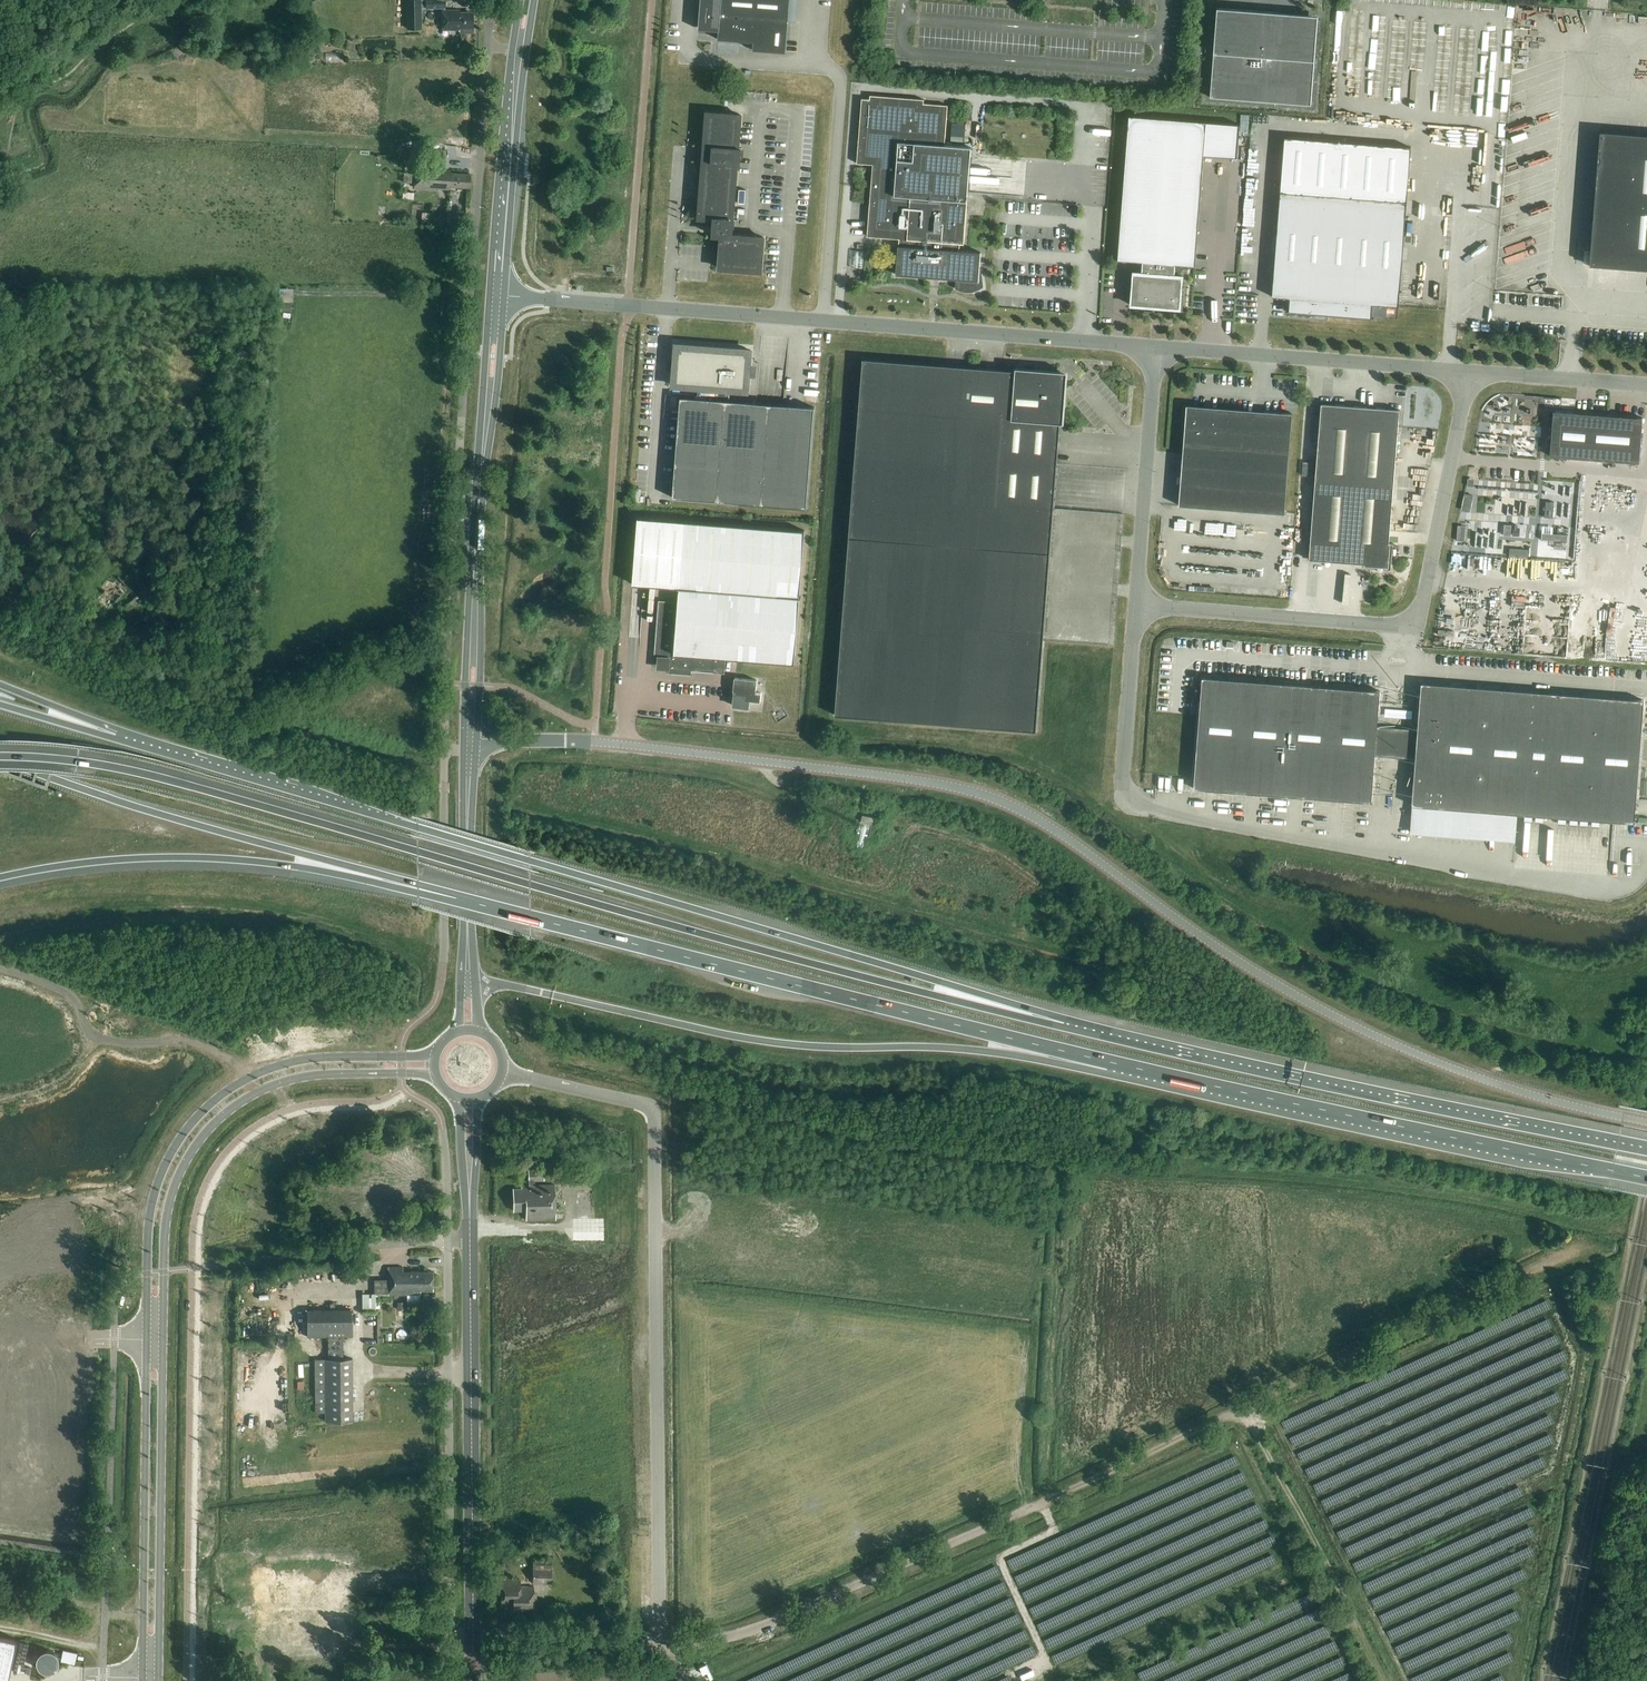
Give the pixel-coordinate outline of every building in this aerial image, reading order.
[(407,1),(408,29),(421,29),(420,0),(407,1)] [(426,9),(445,9),(445,0),(436,0),(426,0),(426,9)] [(718,41),(754,44),(753,52),(786,54),(790,0),(701,0),(700,14),(699,27),(719,29),(718,41)] [(1210,99),(1311,106),(1318,21),(1279,18),(1279,13),(1217,9),(1210,99)] [(443,31),(460,31),(460,34),(473,34),(473,15),(459,15),(459,11),(442,11),(443,31)] [(982,269),(980,269),(981,253),(960,252),(960,245),(964,245),(972,148),(945,146),(948,106),(924,105),(924,101),(870,96),(870,100),(862,100),(857,164),(873,166),(868,238),(899,240),(899,247),(897,276),(956,280),(956,290),(957,291),(959,291),(962,292),(964,293),(967,293),(969,293),(971,293),(973,293),(975,292),(975,293),(984,288),(982,269)] [(722,237),(719,270),(762,273),(764,239),(732,236),(741,116),(707,114),(699,220),(715,221),(715,227),(714,227),(714,237),(715,237),(722,237)] [(1143,263),(1142,274),(1134,273),(1133,285),(1132,290),(1133,290),(1132,306),(1180,310),(1181,297),(1182,297),(1183,289),(1182,289),(1183,277),(1175,276),(1176,266),(1196,267),(1204,156),(1238,159),(1240,125),(1129,117),(1118,261),(1143,263)] [(1600,132),(1589,266),(1604,267),(1646,271),(1646,136),(1600,132)] [(1399,308),(1407,202),(1360,199),(1364,144),(1285,138),(1280,193),(1272,298),(1290,299),(1289,312),(1287,312),(1287,313),(1317,315),(1317,316),(1326,317),(1326,316),(1374,320),(1374,318),(1372,318),(1373,306),(1399,308)] [(407,147),(407,156),(424,157),(424,147),(407,147)] [(430,169),(416,168),(414,188),(448,191),(449,187),(469,189),(470,175),(443,173),(443,170),(445,170),(446,151),(432,150),(431,165),(430,165),(430,169)] [(992,181),(992,180),(984,179),(982,189),(999,191),(1000,182),(992,181)] [(981,202),(977,202),(977,214),(990,214),(990,192),(981,192),(981,202)] [(1044,308),(1053,308),(1053,299),(1044,299),(1044,308)] [(673,499),(807,509),(815,409),(729,402),(730,392),(748,393),(751,351),(676,346),(673,387),(708,390),(707,400),(681,398),(673,499)] [(836,717),(1037,732),(1063,393),(1062,393),(1063,381),(1059,376),(1047,375),(1047,374),(863,360),(836,717)] [(1309,561),(1348,564),(1354,486),(1393,489),(1400,411),(1321,405),(1309,561)] [(1643,418),(1553,411),(1550,456),(1639,463),(1643,418)] [(1179,507),(1285,515),(1293,415),(1265,412),(1264,418),(1189,412),(1185,462),(1183,462),(1179,507)] [(1354,486),(1348,564),(1365,565),(1365,569),(1391,571),(1393,545),(1389,545),(1393,489),(1354,486)] [(680,589),(679,603),(659,601),(654,659),(655,659),(655,658),(661,659),(660,668),(669,668),(669,674),(668,674),(668,675),(692,677),(692,676),(691,676),(692,672),(714,674),(715,658),(783,664),(783,671),(791,671),(792,664),(795,665),(800,599),(801,599),(801,598),(800,598),(805,532),(638,519),(633,586),(680,589)] [(107,588),(97,599),(108,609),(128,588),(118,578),(113,582),(109,578),(103,584),(107,588)] [(123,610),(128,616),(143,602),(137,596),(123,610)] [(149,620),(153,608),(146,606),(143,618),(149,620)] [(1194,790),(1372,803),(1375,757),(1378,727),(1380,692),(1203,678),(1200,716),(1195,780),(1194,790)] [(734,707),(749,709),(750,701),(761,703),(762,694),(756,694),(758,682),(735,679),(734,692),(736,692),(736,694),(735,694),(734,707)] [(1407,786),(1408,786),(1409,784),(1414,784),(1412,807),(1634,824),(1644,701),(1422,684),(1418,731),(1378,727),(1375,757),(1416,760),(1415,773),(1413,773),(1413,771),(1412,771),(1407,786)] [(862,823),(873,825),(874,818),(863,816),(862,823)] [(540,1185),(540,1179),(551,1180),(551,1173),(534,1173),(534,1185),(540,1185)] [(564,1211),(563,1189),(553,1189),(552,1180),(540,1181),(541,1185),(522,1186),(523,1213),(564,1211)] [(393,1218),(393,1203),(384,1203),(383,1218),(393,1218)] [(403,1267),(388,1267),(388,1280),(374,1280),(374,1294),(388,1294),(388,1295),(420,1295),(420,1291),(433,1291),(433,1272),(403,1272),(403,1267)] [(351,1310),(307,1311),(307,1337),(328,1337),(328,1359),(325,1359),(326,1422),(352,1422),(352,1359),(343,1359),(343,1337),(352,1337),(351,1310)] [(400,1340),(412,1340),(413,1328),(401,1328),(400,1340)] [(540,1605),(541,1599),(556,1601),(559,1575),(540,1572),(537,1596),(540,1596),(539,1605),(540,1605)] [(539,1603),(539,1596),(531,1596),(531,1586),(507,1586),(507,1603),(539,1603)] [(17,1639),(0,1635),(0,1680),(8,1680),(17,1639)] [(20,1671),(26,1643),(20,1641),(13,1669),(20,1671)] [(75,1665),(78,1652),(63,1649),(60,1661),(75,1665)]
